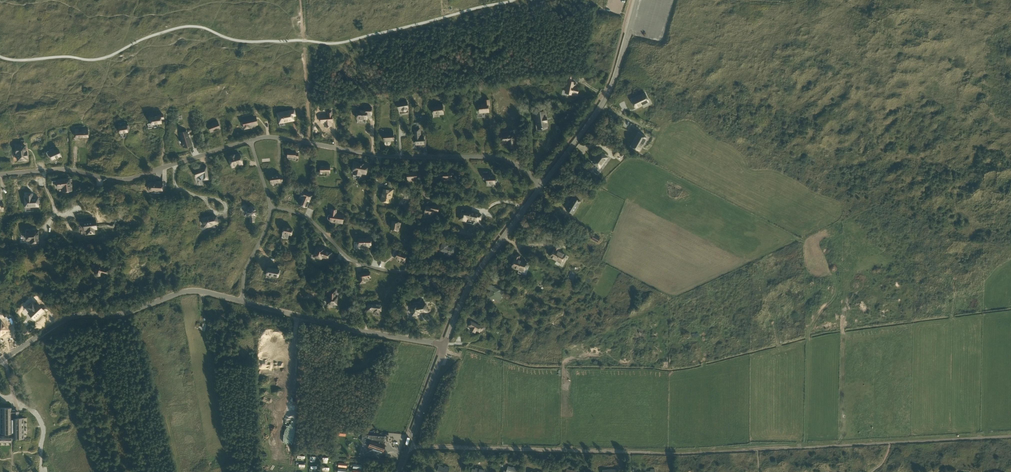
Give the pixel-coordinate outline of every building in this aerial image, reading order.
[(568,81),(567,88),(566,92),(568,93),(573,94),(573,92),(577,93),(577,92),(578,92),(579,91),(579,90),(578,89),(578,88),(574,87),(575,82),(572,81),(573,76),(569,75),(568,81)] [(645,93),(632,100),(636,108),(649,101),(645,93)] [(489,112),(488,104),(490,104),(489,99),(485,100),(485,104),(478,105),(479,113),(489,112)] [(407,107),(408,107),(407,102),(404,103),(403,102),(397,103),(399,109),(402,108),(402,109),(402,110),(403,111),(404,111),(405,111),(406,111),(407,110),(407,109),(407,108),(407,107)] [(439,114),(444,114),(442,104),(438,104),(438,106),(432,107),(433,114),(439,113),(439,114)] [(357,116),(356,119),(367,119),(367,116),(368,114),(371,115),(371,107),(364,107),(364,110),(357,110),(357,112),(356,113),(356,115),(357,116)] [(282,113),(278,114),(280,122),(285,121),(286,121),(290,120),(292,119),(292,116),(295,115),(294,110),(290,110),(290,111),(287,112),(286,111),(282,112),(282,113)] [(328,115),(320,116),(321,122),(324,122),(324,126),(327,126),(328,126),(331,125),(330,122),(332,121),(331,111),(327,111),(328,115)] [(539,113),(536,113),(537,117),(538,128),(545,127),(547,127),(546,122),(547,121),(546,117),(545,117),(545,112),(539,113)] [(164,118),(163,114),(158,115),(158,116),(150,117),(151,124),(161,123),(161,119),(164,118)] [(210,121),(212,130),(219,128),(218,125),(220,124),(217,114),(210,116),(211,121),(210,121)] [(247,119),(242,120),(244,129),(249,128),(249,126),(251,125),(252,126),(257,124),(256,119),(255,116),(250,117),(247,118),(247,119)] [(76,137),(88,137),(88,129),(82,129),(82,132),(78,132),(78,129),(75,129),(76,137)] [(420,132),(420,129),(415,129),(416,144),(424,144),(424,136),(421,136),(420,132)] [(186,131),(180,133),(184,147),(191,145),(186,131)] [(390,142),(390,140),(394,140),(393,131),(390,131),(390,134),(384,134),(384,141),(385,141),(385,142),(390,142)] [(511,134),(503,135),(503,141),(508,141),(509,147),(514,146),(515,146),(515,141),(514,134),(513,131),(510,131),(511,134)] [(639,132),(631,146),(639,150),(647,137),(639,132)] [(16,147),(16,153),(17,153),(17,158),(18,160),(27,160),(27,158),(27,152),(26,152),(25,145),(16,146),(16,147)] [(58,149),(55,151),(54,149),(53,148),(49,150),(49,151),(50,153),(49,153),(52,159),(61,155),(58,149)] [(287,150),(287,157),(287,158),(287,159),(288,159),(289,160),(290,160),(291,159),(292,159),(292,158),(298,158),(298,154),(295,154),(295,150),(292,150),(292,151),(287,150)] [(239,164),(242,163),(239,153),(236,154),(228,156),(230,160),(231,160),(233,167),(236,166),(236,165),(239,164)] [(599,167),(607,157),(601,153),(593,163),(599,167)] [(365,174),(367,165),(354,163),(353,171),(354,172),(353,173),(360,175),(360,173),(365,174)] [(199,169),(194,171),(196,177),(197,179),(200,179),(201,179),(203,179),(203,180),(208,179),(206,166),(203,167),(202,168),(201,167),(198,168),(199,169)] [(452,178),(452,174),(454,174),(454,170),(451,170),(451,171),(444,172),(444,171),(437,171),(438,175),(443,175),(443,179),(452,178)] [(417,181),(417,179),(416,171),(413,172),(407,173),(408,180),(412,179),(413,182),(417,181)] [(149,183),(148,185),(147,187),(148,189),(149,190),(151,191),(151,193),(151,191),(162,191),(161,194),(162,194),(163,175),(162,175),(162,182),(159,182),(156,182),(156,174),(155,183),(151,183),(149,183)] [(279,177),(279,174),(276,174),(276,175),(269,176),(270,183),(276,182),(277,184),(279,184),(279,182),(282,181),(282,177),(279,177)] [(496,178),(495,178),(495,176),(490,176),(490,175),(483,175),(484,179),(487,179),(487,185),(491,185),(491,183),(495,183),(496,183),(497,182),(498,181),(498,180),(497,179),(496,178)] [(69,179),(56,181),(57,187),(58,188),(60,188),(60,187),(63,186),(64,192),(72,191),(72,184),(71,184),(70,179),(69,179)] [(386,203),(387,203),(387,202),(389,202),(390,193),(392,193),(392,189),(388,189),(388,190),(383,189),(382,196),(381,196),(380,201),(383,201),(383,202),(383,203),(384,203),(385,204),(386,204),(386,203)] [(300,205),(306,207),(308,202),(307,202),(308,200),(309,200),(312,193),(303,190),(300,197),(301,197),(300,199),(302,200),(300,205)] [(26,199),(25,199),(25,206),(38,206),(37,198),(32,198),(32,196),(32,194),(26,194),(26,199)] [(572,197),(569,201),(571,202),(566,210),(573,214),(581,201),(572,196),(572,197)] [(432,204),(431,208),(426,207),(425,213),(433,214),(434,212),(438,212),(440,206),(432,204)] [(257,210),(253,206),(251,208),(250,206),(246,211),(247,212),(246,214),(250,218),(250,219),(250,222),(254,222),(254,219),(253,219),(253,218),(257,213),(256,212),(257,210)] [(330,213),(330,214),(329,214),(328,214),(328,215),(328,216),(328,217),(328,218),(328,219),(329,219),(329,220),(330,220),(329,221),(342,223),(343,215),(335,214),(336,209),(332,209),(331,213),(330,213)] [(467,210),(466,212),(463,211),(462,213),(460,212),(459,220),(467,222),(467,218),(478,220),(479,218),(480,219),(482,214),(480,214),(471,212),(471,211),(467,210)] [(208,217),(202,218),(204,226),(206,225),(208,226),(211,226),(212,224),(218,222),(216,216),(208,218),(208,217)] [(96,228),(95,220),(83,222),(84,230),(87,229),(87,234),(94,233),(94,228),(96,228)] [(400,227),(400,223),(401,222),(393,221),(391,229),(398,230),(399,227),(400,227)] [(282,233),(291,235),(292,228),(283,227),(282,233)] [(30,233),(26,233),(27,240),(31,240),(31,243),(38,242),(38,239),(39,239),(38,231),(30,231),(30,233)] [(598,243),(600,238),(594,235),(591,239),(598,243)] [(371,246),(370,236),(366,236),(366,238),(358,238),(358,245),(363,245),(363,247),(371,246)] [(165,244),(163,244),(163,251),(166,251),(166,256),(173,255),(173,253),(176,253),(176,246),(173,246),(173,242),(165,243),(165,244)] [(455,248),(456,245),(453,244),(452,246),(452,248),(447,247),(448,245),(443,244),(440,250),(447,252),(446,255),(449,256),(450,253),(452,254),(455,248)] [(561,262),(562,262),(562,261),(563,261),(564,259),(564,258),(566,255),(558,251),(560,247),(556,245),(554,249),(550,256),(551,257),(552,258),(553,258),(558,261),(560,262),(561,262)] [(314,255),(313,257),(321,260),(322,258),(322,257),(324,257),(323,258),(329,260),(331,257),(330,256),(331,253),(326,251),(324,250),(324,251),(323,251),(324,249),(317,246),(314,255)] [(405,261),(407,256),(402,254),(403,253),(397,251),(394,258),(400,260),(400,259),(405,261)] [(515,258),(512,267),(513,267),(515,268),(521,269),(521,270),(523,271),(523,270),(524,270),(525,269),(526,269),(526,267),(526,266),(527,262),(519,260),(520,255),(516,254),(515,258)] [(200,257),(199,264),(201,264),(200,268),(208,270),(209,267),(211,268),(212,261),(210,260),(211,257),(203,256),(203,257),(200,257)] [(96,265),(94,272),(95,274),(96,275),(98,276),(100,275),(101,274),(101,273),(107,275),(108,270),(103,268),(103,267),(96,265)] [(133,270),(131,271),(134,277),(136,276),(138,280),(145,276),(144,274),(146,273),(143,266),(141,267),(139,265),(132,268),(133,270)] [(279,270),(279,269),(267,267),(266,274),(267,275),(278,277),(279,270)] [(365,278),(371,277),(370,272),(358,274),(360,283),(365,282),(364,281),(366,281),(365,278)] [(500,290),(492,288),(493,286),(489,285),(488,289),(491,290),(489,297),(497,299),(498,297),(501,298),(503,291),(500,290)] [(336,289),(325,288),(325,292),(328,292),(328,296),(327,296),(327,303),(337,303),(337,296),(335,296),(335,293),(336,293),(336,289)] [(33,303),(27,308),(30,311),(28,313),(34,319),(43,310),(38,304),(36,306),(33,303)] [(411,305),(413,314),(420,313),(420,312),(422,311),(422,312),(424,312),(424,314),(424,312),(430,311),(428,311),(428,308),(429,307),(429,305),(428,305),(429,307),(427,308),(426,304),(425,304),(422,304),(421,305),(419,306),(418,303),(417,303),(415,304),(414,304),(411,305)] [(367,304),(367,311),(371,311),(371,310),(375,310),(375,311),(378,312),(378,310),(381,310),(381,312),(385,312),(386,305),(381,305),(381,304),(373,304),(367,304)] [(480,326),(470,321),(468,325),(472,327),(471,330),(475,332),(476,330),(480,332),(481,329),(482,330),(483,328),(484,325),(481,323),(480,326)] [(11,442),(11,437),(13,437),(13,439),(17,439),(17,440),(22,440),(22,439),(24,439),(24,418),(19,418),(19,413),(19,411),(15,411),(15,410),(12,410),(12,411),(11,411),(11,408),(0,408),(0,433),(0,442),(11,442)] [(362,434),(361,440),(369,443),(368,447),(372,448),(373,447),(383,450),(385,445),(383,444),(383,441),(384,441),(384,436),(371,435),(367,435),(362,434)]
